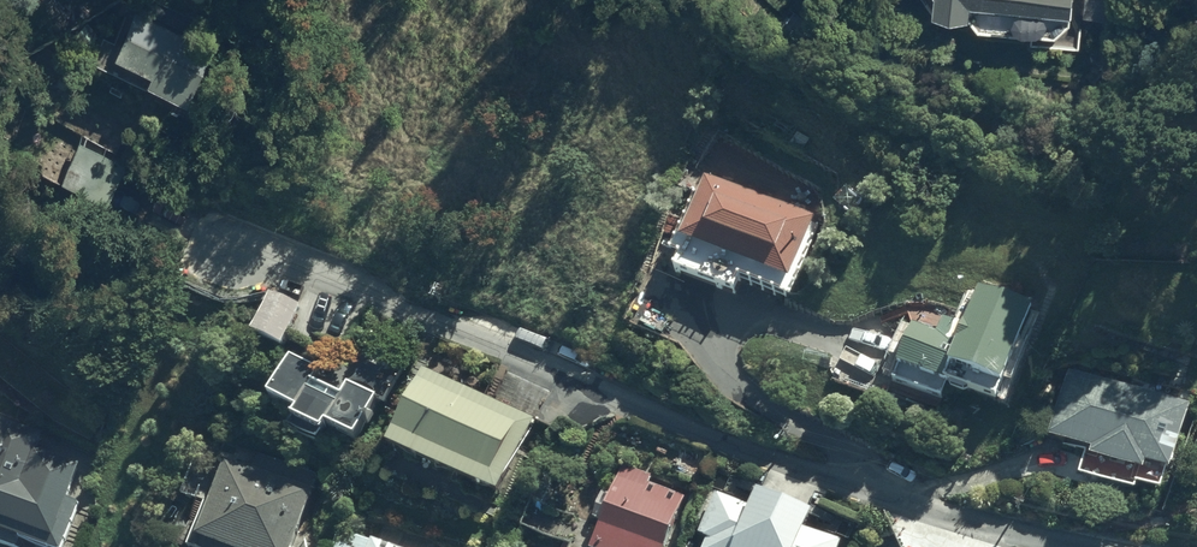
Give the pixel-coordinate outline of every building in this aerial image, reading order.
[(124,3),(99,54),(183,95),(209,42),(168,21),(171,15),(151,5),(148,11),(126,0),(124,3)] [(1071,24),(1073,0),(970,0),(981,17),(1031,21),(1030,37),(1078,41),(1080,25),(1071,24)] [(1080,10),(1112,12),(1112,0),(1080,0),(1080,10)] [(823,214),(704,174),(701,186),(684,182),(679,200),(689,202),(685,217),(668,213),(662,231),(677,235),(675,246),(683,248),(677,270),(737,286),(742,270),(795,290),(823,214)] [(940,329),(915,320),(897,376),(944,392),(950,377),(1001,394),(1036,297),(979,280),(967,316),(946,309),(940,329)] [(302,302),(271,289),(255,328),(286,341),(302,302)] [(321,365),(292,353),(273,389),(300,404),(297,410),(327,426),(332,417),(358,431),(378,394),(351,380),(345,391),(315,375),(321,365)] [(1193,400),(1072,367),(1051,431),(1092,443),(1084,470),(1138,485),(1140,478),(1163,485),(1169,466),(1173,467),(1193,400)] [(535,418),(425,368),(391,438),(502,487),(535,418)] [(61,546),(68,546),(85,497),(75,494),(87,460),(44,445),(49,429),(18,419),(19,416),(0,410),(0,526),(61,546)] [(192,540),(211,546),(311,546),(332,478),(224,444),(217,468),(194,461),(189,476),(200,479),(196,494),(205,496),(192,540)] [(624,463),(615,489),(606,486),(594,516),(604,519),(594,546),(596,546),(666,546),(685,494),(652,481),(654,474),(624,463)] [(718,491),(702,532),(713,536),(709,546),(841,546),(844,537),(828,531),(832,522),(815,515),(818,506),(760,485),(752,505),(718,491)] [(438,541),(387,524),(382,538),(372,535),(370,540),(342,530),(336,546),(436,546),(438,541)]
